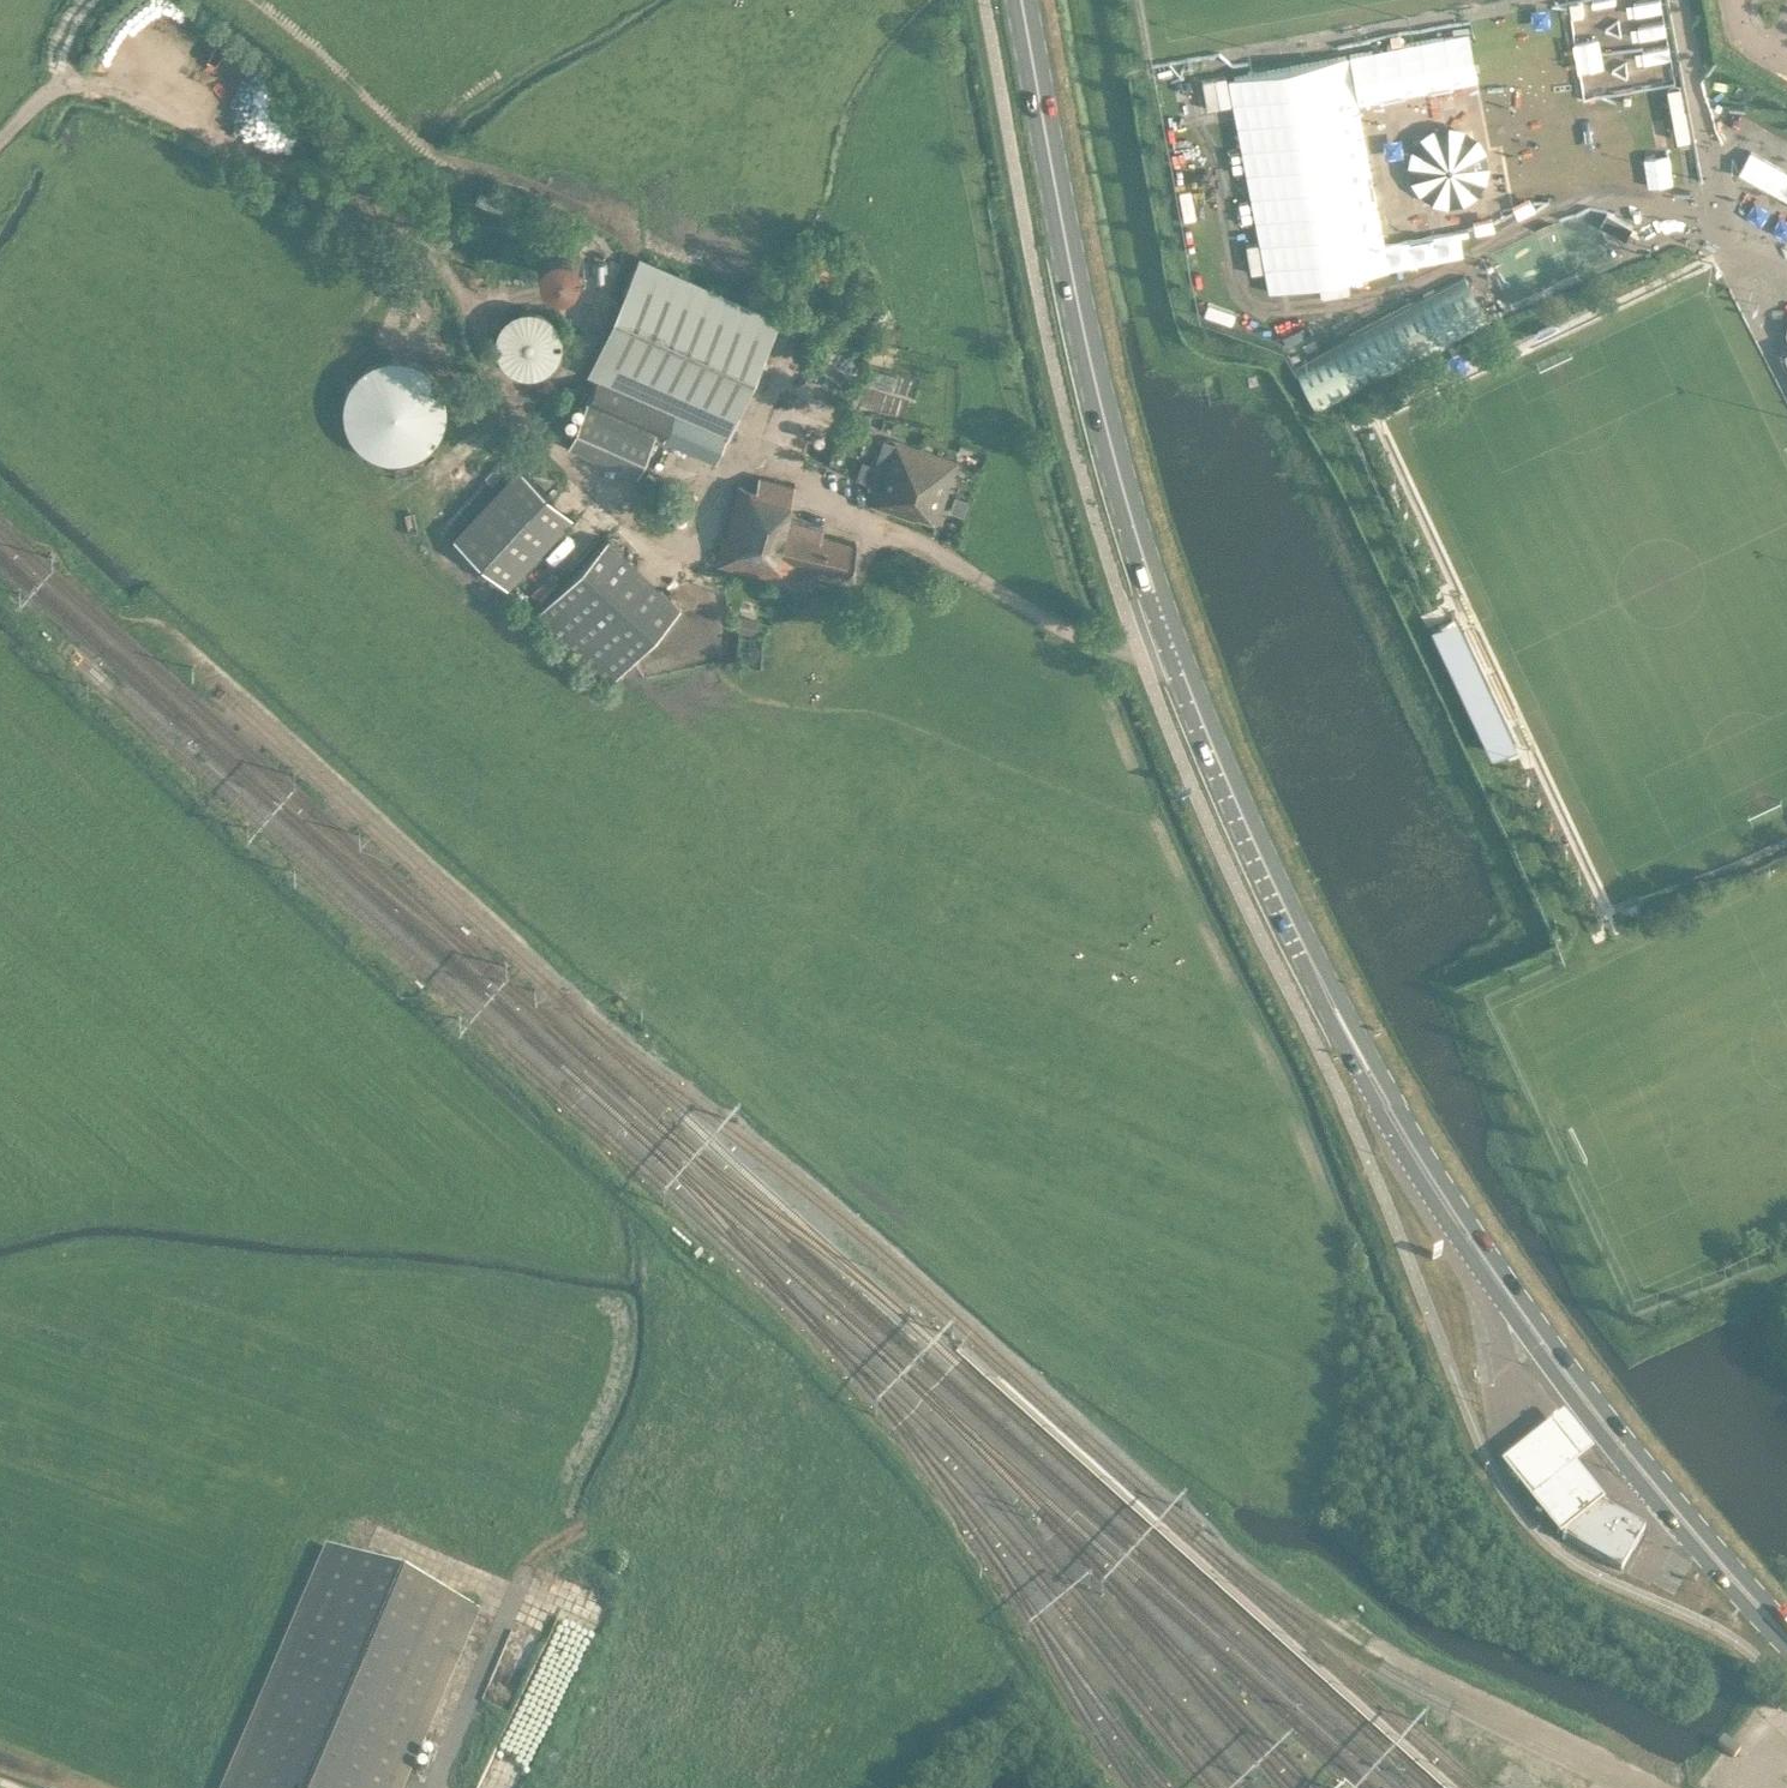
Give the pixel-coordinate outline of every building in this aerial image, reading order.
[(574,250),(574,249),(573,242),(568,235),(561,230),(552,229),(545,232),(539,236),(536,242),(534,250),(536,258),(540,263),(547,268),(553,269),(558,269),(562,268),(569,263),(572,258),(574,250)] [(772,318),(633,256),(584,366),(723,428),(772,318)] [(1293,364),(1294,366),(1318,412),(1487,325),(1462,276),(1293,364)] [(531,371),(543,367),(552,358),(558,347),(558,334),(554,323),(545,313),(534,308),(521,308),(510,312),(500,320),(495,332),(495,344),(499,356),(507,365),(519,371),(531,371)] [(807,385),(827,397),(853,355),(833,343),(807,385)] [(392,461),(409,459),(423,452),(435,441),(443,426),(447,410),(445,394),(438,379),(427,367),(412,359),(396,356),(380,358),(365,365),(353,376),(345,390),(342,406),(344,423),(351,437),(362,449),(376,457),(392,461)] [(654,434),(656,434),(709,459),(722,429),(600,374),(571,438),(639,468),(654,434)] [(916,516),(936,523),(956,462),(893,441),(871,505),(915,520),(916,516)] [(564,509),(512,459),(445,529),(498,579),(564,509)] [(791,585),(798,560),(846,574),(855,543),(837,538),(839,532),(787,517),(794,486),(741,472),(717,567),(791,585)] [(954,496),(949,510),(963,515),(968,500),(954,496)] [(670,600),(600,533),(525,611),(596,678),(670,600)] [(1458,612),(1432,623),(1490,752),(1515,740),(1458,612)] [(1501,1461),(1559,1533),(1604,1498),(1575,1462),(1593,1447),(1564,1411),(1501,1461)] [(1563,1534),(1561,1537),(1620,1570),(1644,1526),(1606,1504),(1603,1502),(1603,1503),(1601,1502),(1598,1500),(1581,1505),(1568,1528),(1564,1535),(1563,1534)] [(226,1787),(401,1787),(476,1614),(328,1550),(226,1787)]
